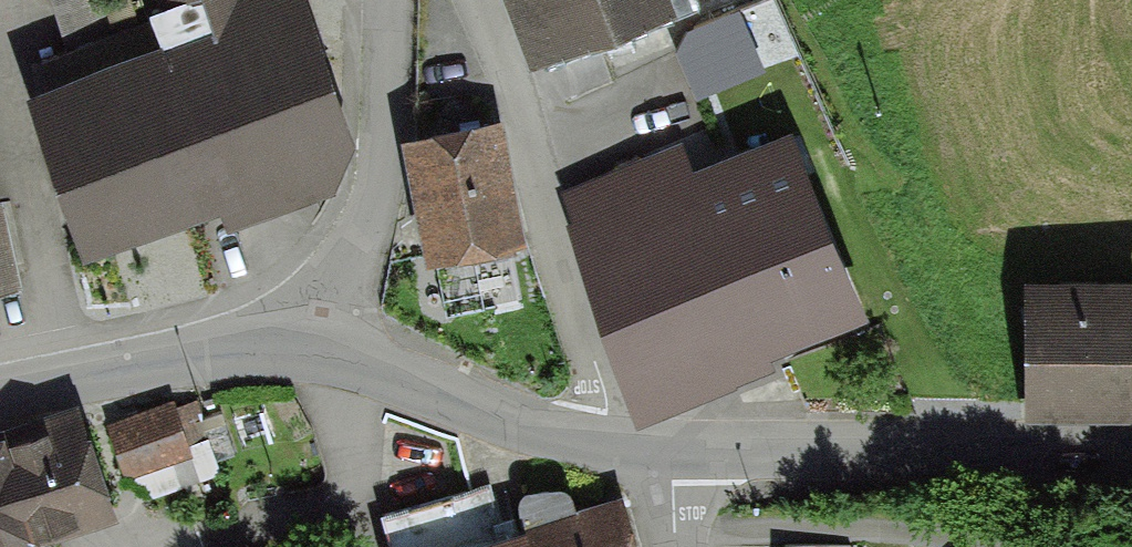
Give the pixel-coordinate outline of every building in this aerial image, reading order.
[(166,17),(144,24),(155,55),(27,99),(84,265),(221,218),(227,235),(337,197),(353,148),(303,0),(160,0),(166,17)] [(535,72),(695,9),(691,0),(506,0),(535,72)] [(740,15),(675,40),(697,97),(762,72),(740,15)] [(504,125),(404,146),(430,270),(530,249),(504,125)] [(683,144),(563,193),(574,225),(569,227),(638,429),(778,375),(774,362),(869,323),(791,137),(694,172),(683,144)] [(21,280),(4,190),(0,191),(0,284),(21,280)] [(1026,286),(1029,417),(1131,415),(1131,284),(1026,286)] [(169,401),(106,424),(127,481),(133,479),(142,505),(223,476),(219,463),(236,457),(221,414),(205,420),(199,401),(173,411),(169,401)] [(0,442),(0,546),(46,546),(117,520),(78,407),(45,420),(51,435),(11,449),(8,439),(0,442)] [(392,546),(637,546),(623,498),(577,513),(574,502),(572,499),(568,496),(562,493),(531,496),(526,497),(522,501),(520,506),(519,512),(521,517),(500,524),(487,485),(382,516),(392,546)]
